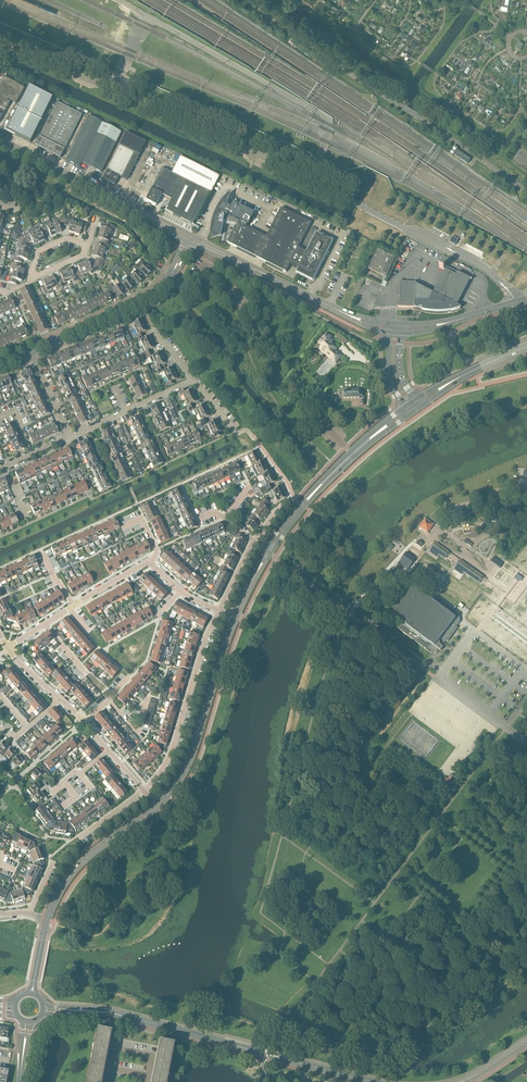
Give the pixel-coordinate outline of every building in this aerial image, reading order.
[(290,39),(289,40),(292,43),(291,45),(294,47),(294,46),(295,45),(311,56),(313,52),(291,37),(290,39)] [(0,82),(0,120),(10,101),(15,104),(24,89),(4,77),(0,82)] [(52,99),(29,88),(11,123),(10,122),(5,131),(30,143),(52,99)] [(39,138),(35,146),(47,152),(69,109),(57,103),(39,138)] [(64,151),(64,150),(82,115),(69,109),(47,152),(60,158),(64,151)] [(88,116),(66,161),(79,168),(81,163),(102,123),(88,116)] [(102,123),(81,163),(101,173),(121,133),(102,123)] [(126,181),(139,156),(146,143),(126,133),(119,146),(107,170),(107,171),(102,180),(114,186),(119,177),(126,181)] [(456,150),(453,155),(467,164),(470,160),(456,150)] [(145,201),(155,206),(161,195),(171,200),(165,211),(192,225),(209,193),(211,194),(219,177),(180,157),(171,174),(162,169),(145,201)] [(211,232),(211,233),(211,240),(211,239),(221,236),(224,221),(237,223),(227,243),(231,245),(264,261),(286,272),(290,265),(300,270),(298,273),(299,273),(307,277),(312,280),(331,243),(317,235),(308,253),(298,248),(311,223),(281,208),(266,237),(246,227),(247,225),(248,226),(255,213),(233,203),(231,207),(228,205),(229,198),(230,197),(231,192),(227,195),(226,196),(226,197),(223,199),(221,203),(219,206),(217,209),(215,213),(214,217),(213,221),(212,221),(212,225),(211,232)] [(51,225),(56,235),(61,232),(59,227),(65,225),(64,216),(54,221),(55,223),(51,225)] [(74,234),(75,232),(77,223),(74,222),(75,220),(64,216),(65,225),(70,226),(68,232),(74,234)] [(50,221),(41,225),(42,227),(44,232),(45,234),(49,232),(51,237),(56,235),(51,225),(50,221)] [(75,232),(74,234),(79,236),(81,230),(85,231),(87,224),(81,222),(81,224),(77,223),(75,232)] [(99,233),(106,236),(110,237),(111,234),(113,234),(115,228),(108,225),(106,229),(101,228),(99,233)] [(45,234),(44,232),(42,227),(36,229),(37,231),(34,233),(39,243),(44,240),(42,235),(45,234)] [(39,243),(34,233),(31,234),(30,232),(19,237),(26,243),(26,242),(31,240),(34,245),(39,243)] [(110,237),(106,236),(99,233),(97,239),(103,240),(102,244),(106,246),(109,246),(111,240),(109,240),(110,237)] [(450,240),(449,242),(455,245),(456,243),(458,240),(452,236),(450,240)] [(26,243),(19,237),(17,249),(18,249),(18,252),(28,255),(30,250),(24,248),(26,243)] [(109,246),(106,246),(102,244),(100,247),(95,246),(93,251),(104,255),(105,252),(107,252),(109,246)] [(396,258),(377,249),(368,269),(387,277),(396,258)] [(104,255),(93,251),(91,257),(97,258),(95,264),(101,269),(105,259),(103,258),(104,255)] [(28,255),(18,252),(17,256),(15,255),(13,261),(20,263),(21,259),(27,261),(28,255)] [(101,269),(95,264),(90,266),(87,261),(82,264),(87,274),(90,272),(91,274),(101,269)] [(141,261),(136,266),(134,263),(131,266),(136,271),(136,272),(137,271),(139,274),(141,272),(146,277),(147,276),(148,277),(150,275),(149,274),(152,271),(144,264),(141,261)] [(12,273),(23,276),(24,271),(19,269),(20,265),(13,263),(11,270),(13,270),(12,273)] [(87,274),(82,264),(77,266),(79,271),(76,273),(79,280),(85,277),(84,275),(87,274)] [(459,307),(457,305),(462,295),(470,279),(470,280),(471,279),(441,264),(439,267),(445,270),(439,283),(433,293),(417,285),(417,286),(416,286),(416,283),(415,283),(400,282),(399,307),(418,308),(418,309),(422,310),(428,312),(434,312),(440,312),(447,312),(453,311),(459,309),(458,309),(458,307),(459,307)] [(79,280),(76,273),(73,274),(70,269),(65,272),(70,282),(73,280),(73,282),(79,280)] [(128,278),(130,281),(133,279),(138,285),(144,280),(139,274),(137,271),(136,272),(136,271),(131,276),(125,269),(122,271),(128,278),(128,279),(128,278)] [(70,282),(65,272),(60,274),(62,279),(59,281),(62,288),(67,285),(66,283),(70,282)] [(8,282),(15,284),(16,281),(21,282),(23,276),(12,273),(11,277),(9,276),(8,282)] [(119,284),(122,289),(125,287),(128,292),(134,287),(130,281),(128,278),(128,279),(128,278),(122,282),(118,276),(115,278),(119,285),(119,284)] [(53,277),(48,280),(52,290),(55,288),(56,289),(56,290),(62,288),(59,281),(55,282),(53,277)] [(41,289),(44,296),(48,294),(49,295),(54,293),(48,280),(42,282),(45,287),(41,289)] [(344,281),(337,295),(348,301),(354,290),(348,287),(350,284),(344,281)] [(108,287),(111,293),(114,291),(117,296),(118,298),(125,294),(122,289),(119,284),(119,285),(113,288),(111,285),(108,287)] [(19,298),(32,292),(29,287),(20,291),(21,294),(18,296),(19,298)] [(32,292),(19,298),(20,301),(24,299),(25,302),(34,298),(32,292)] [(102,294),(102,295),(106,303),(112,301),(108,292),(102,294)] [(97,297),(101,306),(106,303),(102,295),(102,294),(97,297)] [(5,303),(9,312),(15,309),(9,296),(6,297),(8,301),(5,303)] [(101,306),(97,297),(92,299),(96,308),(101,306)] [(24,309),(36,303),(34,298),(25,302),(26,305),(23,307),(24,309)] [(86,302),(90,311),(96,308),(92,299),(86,302)] [(5,303),(2,304),(1,300),(0,301),(0,305),(4,314),(9,312),(5,303)] [(90,311),(86,302),(81,304),(85,313),(90,311)] [(30,313),(39,308),(36,303),(24,309),(25,311),(29,310),(30,313)] [(75,307),(76,307),(80,316),(85,313),(81,304),(75,307)] [(80,316),(76,307),(75,307),(70,309),(74,318),(80,316)] [(29,320),(41,314),(39,308),(30,313),(31,316),(27,317),(29,320)] [(65,312),(69,321),(74,318),(70,309),(65,312)] [(69,321),(65,312),(59,314),(64,323),(69,321)] [(41,314),(29,320),(30,322),(33,320),(35,323),(44,319),(41,314)] [(54,317),(58,326),(64,323),(59,314),(54,317)] [(34,330),(46,324),(44,319),(35,323),(36,326),(32,328),(34,330)] [(135,330),(144,325),(141,319),(132,324),(135,330)] [(46,324),(34,330),(35,333),(38,331),(40,334),(49,330),(46,324)] [(144,325),(135,330),(137,335),(136,335),(137,339),(144,336),(143,333),(147,331),(144,325)] [(18,328),(17,328),(18,329),(22,337),(27,335),(23,326),(18,328)] [(12,331),(16,340),(22,337),(18,329),(17,328),(12,331)] [(124,339),(120,329),(115,331),(119,341),(124,339)] [(16,340),(12,331),(7,333),(11,342),(16,340)] [(119,341),(115,331),(110,333),(115,343),(119,341)] [(1,336),(2,336),(6,345),(11,342),(7,333),(1,336)] [(105,336),(106,338),(110,345),(115,343),(110,333),(105,336)] [(335,351),(336,350),(332,345),(332,344),(332,343),(332,342),(334,340),(327,333),(318,343),(322,347),(320,349),(325,354),(326,353),(330,356),(329,357),(335,363),(341,356),(335,351)] [(335,337),(344,345),(347,342),(339,334),(338,334),(335,337)] [(106,338),(105,336),(101,338),(105,347),(110,345),(106,338)] [(143,347),(152,342),(150,337),(145,339),(144,336),(137,339),(139,342),(140,342),(143,347)] [(105,347),(101,338),(96,340),(100,348),(100,350),(105,347)] [(96,340),(96,339),(91,341),(95,351),(100,349),(100,350),(100,348),(96,340)] [(95,351),(91,341),(86,343),(90,353),(95,351)] [(145,356),(152,353),(151,350),(155,348),(152,342),(143,347),(145,352),(144,353),(145,356)] [(81,346),(86,355),(90,353),(86,343),(81,346)] [(86,355),(81,346),(76,348),(76,346),(76,347),(76,348),(80,356),(81,357),(86,355)] [(71,349),(75,358),(80,356),(76,348),(76,347),(71,349)] [(75,358),(71,349),(66,351),(71,361),(75,358)] [(61,353),(66,363),(71,361),(66,351),(61,353)] [(152,363),(154,362),(164,358),(161,352),(153,356),(152,353),(145,356),(147,359),(149,358),(152,363)] [(57,355),(61,365),(66,363),(61,353),(57,355)] [(61,365),(57,355),(52,358),(56,367),(61,365)] [(140,365),(135,356),(130,358),(135,368),(140,365)] [(56,367),(52,358),(47,360),(51,369),(56,367)] [(135,368),(130,358),(126,360),(130,370),(135,368)] [(157,371),(165,368),(164,365),(166,364),(164,358),(154,362),(157,367),(155,368),(157,371)] [(130,370),(126,360),(121,362),(125,372),(130,370)] [(125,372),(121,362),(116,365),(121,374),(125,372)] [(121,374),(116,365),(111,367),(116,376),(121,374)] [(111,367),(107,369),(111,378),(110,378),(111,379),(116,376),(111,367)] [(21,378),(31,374),(28,368),(21,372),(21,371),(18,372),(21,378)] [(101,370),(106,380),(110,378),(111,378),(107,369),(106,368),(101,370)] [(165,378),(175,373),(172,368),(166,370),(165,368),(157,371),(158,375),(163,372),(165,378)] [(106,380),(101,370),(97,372),(101,382),(106,380)] [(101,382),(97,372),(92,375),(96,384),(101,382)] [(87,375),(87,377),(92,386),(96,384),(92,375),(91,373),(87,375)] [(175,373),(165,378),(168,383),(167,384),(168,387),(175,384),(173,381),(178,379),(175,373)] [(20,383),(18,384),(19,386),(21,385),(33,379),(31,374),(21,378),(23,382),(20,383)] [(67,374),(58,378),(60,383),(70,379),(67,374)] [(138,376),(129,380),(131,385),(141,381),(138,376)] [(13,387),(8,377),(3,379),(9,392),(10,391),(9,388),(13,387)] [(82,379),(87,389),(92,386),(87,377),(82,379)] [(3,379),(0,381),(0,386),(2,391),(6,390),(7,393),(9,392),(3,379)] [(26,388),(36,384),(33,379),(21,385),(21,386),(24,385),(26,388)] [(62,388),(72,384),(70,379),(60,383),(62,388)] [(133,390),(143,385),(141,381),(131,385),(133,390)] [(25,395),(38,389),(36,384),(26,388),(27,392),(25,393),(25,395)] [(65,393),(74,388),(72,384),(62,388),(65,393)] [(135,395),(145,390),(143,385),(133,390),(135,395)] [(67,398),(76,393),(74,388),(65,393),(67,398)] [(30,398),(40,394),(38,389),(25,395),(26,396),(29,395),(30,398)] [(185,400),(194,396),(192,390),(188,392),(186,389),(180,392),(181,396),(182,395),(185,400)] [(145,390),(135,395),(138,400),(147,395),(145,390)] [(359,391),(343,391),(343,399),(360,399),(360,398),(361,399),(361,400),(361,405),(364,405),(364,398),(362,396),(362,393),(359,391)] [(80,397),(78,398),(76,393),(67,398),(69,403),(70,402),(78,398),(80,397)] [(30,405),(43,399),(40,394),(30,398),(32,402),(29,403),(30,405)] [(188,409),(194,406),(193,404),(197,402),(194,396),(185,400),(187,406),(186,406),(188,409)] [(72,407),(82,402),(80,397),(78,398),(70,402),(69,403),(70,402),(72,407)] [(35,408),(45,404),(43,399),(30,405),(31,406),(34,405),(35,408)] [(75,411),(84,407),(82,402),(72,407),(75,411)] [(152,413),(162,408),(160,403),(150,408),(152,413)] [(35,415),(47,409),(45,404),(35,408),(37,412),(34,413),(35,415)] [(198,415),(207,411),(205,405),(195,409),(194,406),(188,409),(189,412),(193,411),(196,416),(198,415)] [(77,416),(86,412),(84,407),(75,411),(77,416)] [(155,418),(164,413),(162,408),(152,413),(155,418)] [(40,419),(45,417),(50,414),(47,409),(35,415),(36,416),(38,415),(40,419)] [(201,424),(207,421),(205,418),(210,416),(207,411),(198,415),(200,420),(199,421),(201,424)] [(79,421),(89,416),(86,412),(77,416),(79,421)] [(157,422),(166,418),(164,413),(155,418),(157,422)] [(89,416),(79,421),(81,426),(91,421),(89,416)] [(139,417),(130,421),(132,426),(141,422),(139,417)] [(159,427),(169,423),(166,418),(157,422),(159,427)] [(210,430),(219,426),(216,420),(208,424),(207,421),(201,424),(202,427),(207,425),(210,430)] [(56,426),(55,423),(52,424),(51,422),(48,424),(49,426),(53,436),(58,433),(55,426),(56,426)] [(141,422),(132,426),(134,431),(144,426),(141,422)] [(169,423),(159,427),(161,432),(171,428),(169,423)] [(2,435),(14,429),(12,424),(2,428),(4,432),(1,433),(2,435)] [(48,438),(42,425),(41,426),(42,429),(39,431),(43,440),(48,438)] [(42,425),(48,438),(53,436),(49,426),(45,427),(44,425),(42,425)] [(144,426),(134,431),(136,435),(146,431),(144,426)] [(222,435),(220,432),(222,432),(219,426),(210,430),(212,436),(211,436),(213,439),(222,435)] [(7,439),(17,434),(14,429),(2,435),(3,436),(5,435),(7,439)] [(43,440),(39,431),(36,432),(34,429),(32,430),(34,433),(38,443),(43,440)] [(34,433),(32,430),(31,431),(32,434),(28,435),(33,445),(38,443),(34,433)] [(102,434),(104,439),(113,435),(111,430),(102,434)] [(138,440),(148,436),(146,431),(136,435),(138,440)] [(201,441),(196,432),(191,435),(195,444),(201,441)] [(7,445),(19,439),(17,434),(7,439),(9,442),(6,443),(7,445)] [(106,444),(116,439),(113,435),(104,439),(106,444)] [(195,444),(191,435),(185,437),(190,446),(195,444)] [(148,436),(138,440),(141,445),(142,445),(142,444),(150,441),(150,440),(148,436)] [(190,446),(185,437),(180,440),(184,449),(190,446)] [(19,439),(7,445),(7,446),(10,445),(12,449),(21,444),(19,439)] [(108,448),(118,444),(116,439),(106,444),(108,448)] [(88,440),(78,445),(81,450),(90,445),(88,440)] [(142,445),(144,449),(154,445),(151,440),(150,440),(150,441),(142,444),(142,445)] [(184,449),(180,440),(175,442),(179,451),(184,449)] [(179,451),(175,442),(169,444),(174,454),(179,451)] [(15,455),(17,453),(24,449),(21,444),(12,449),(15,455)] [(118,444),(108,448),(110,453),(120,449),(118,444)] [(174,454),(169,444),(164,447),(168,456),(174,454)] [(83,454),(93,450),(90,445),(81,450),(83,454)] [(146,454),(156,450),(154,445),(144,449),(146,454)] [(73,458),(69,449),(63,452),(67,460),(73,458)] [(112,458),(113,458),(121,454),(122,454),(120,449),(110,453),(113,458),(112,458)] [(93,450),(83,454),(85,459),(95,455),(93,450)] [(156,450),(146,454),(149,459),(158,454),(156,450)] [(58,454),(62,463),(67,460),(63,452),(58,454)] [(249,462),(258,457),(256,452),(246,456),(249,462)] [(62,463),(58,454),(53,457),(56,465),(62,463)] [(123,459),(121,454),(113,458),(112,458),(111,458),(114,463),(123,459)] [(158,454),(149,459),(151,463),(160,459),(158,454)] [(95,455),(85,459),(87,464),(97,460),(95,455)] [(57,467),(56,465),(53,457),(47,459),(51,468),(52,469),(57,467)] [(261,463),(261,462),(258,457),(249,462),(251,467),(254,466),(261,463)] [(47,459),(42,462),(46,470),(47,473),(52,470),(52,469),(51,468),(47,459)] [(116,468),(125,464),(123,459),(114,463),(116,468)] [(160,459),(151,463),(153,468),(163,464),(160,459)] [(97,460),(87,464),(90,469),(91,468),(99,464),(97,460)] [(251,467),(254,472),(266,467),(263,461),(261,462),(261,463),(254,466),(251,467)] [(37,464),(40,473),(46,470),(42,462),(37,464)] [(240,473),(236,463),(230,466),(234,475),(240,473)] [(37,464),(31,467),(35,475),(36,477),(37,478),(42,475),(40,473),(37,464)] [(93,473),(103,469),(100,464),(99,464),(91,468),(93,473)] [(118,473),(128,468),(125,464),(116,468),(118,473)] [(234,475),(230,466),(225,468),(229,478),(234,475)] [(26,469),(31,479),(36,477),(35,475),(31,467),(26,469)] [(266,467),(254,472),(256,478),(259,477),(261,476),(261,475),(268,472),(266,467)] [(120,478),(130,473),(128,468),(118,473),(120,478)] [(229,478),(225,468),(219,471),(224,480),(229,478)] [(31,479),(26,469),(21,472),(25,482),(31,479)] [(103,469),(93,473),(95,478),(105,473),(103,469)] [(224,480),(219,471),(214,473),(218,483),(224,480)] [(259,477),(261,482),(264,481),(273,476),(271,471),(268,472),(261,475),(261,476),(259,477)] [(15,474),(20,484),(25,482),(21,472),(15,474)] [(97,482),(107,478),(105,473),(95,478),(97,482)] [(123,483),(132,478),(130,473),(120,478),(123,483)] [(218,483),(214,473),(209,476),(213,485),(218,483)] [(213,485),(209,476),(203,478),(208,488),(213,485)] [(276,482),(273,476),(264,481),(266,486),(265,486),(266,490),(267,490),(273,487),(272,484),(276,482)] [(100,487),(109,483),(107,478),(97,482),(100,487)] [(208,488),(203,478),(198,481),(202,490),(208,488)] [(4,479),(0,481),(0,485),(4,493),(9,490),(4,479)] [(197,492),(197,493),(202,490),(198,481),(193,483),(193,485),(191,486),(194,493),(197,492)] [(88,490),(84,482),(79,485),(82,493),(88,490)] [(111,488),(111,486),(109,483),(100,487),(102,492),(111,488)] [(67,487),(68,490),(72,498),(77,495),(73,487),(72,485),(67,487)] [(82,493),(79,485),(73,487),(77,495),(82,493)] [(274,497),(283,492),(281,487),(274,490),(273,487),(267,490),(266,490),(268,493),(272,491),(274,497)] [(172,499),(182,494),(180,489),(170,494),(172,499)] [(72,498),(68,490),(63,492),(66,500),(72,498)] [(66,500),(63,492),(57,495),(61,503),(66,500)] [(283,492),(274,497),(277,502),(286,498),(283,492)] [(175,503),(184,499),(182,494),(172,499),(175,503)] [(52,497),(56,505),(61,503),(57,495),(52,497)] [(46,500),(48,503),(50,508),(56,505),(52,497),(46,500)] [(184,499),(175,503),(177,508),(186,504),(184,499)] [(41,502),(41,500),(40,500),(35,502),(40,513),(45,510),(41,502)] [(50,508),(48,503),(46,500),(41,502),(45,510),(50,508)] [(29,505),(34,515),(40,513),(35,502),(29,505)] [(144,512),(154,507),(152,502),(142,507),(144,512)] [(263,503),(261,502),(259,505),(260,506),(256,510),(265,517),(268,512),(265,509),(267,506),(263,503)] [(189,508),(186,504),(177,508),(176,509),(176,511),(178,510),(179,513),(189,508)] [(147,516),(156,512),(154,507),(144,512),(147,516)] [(181,518),(191,513),(189,508),(179,513),(181,518)] [(265,517),(256,510),(253,515),(252,514),(250,517),(255,521),(257,519),(261,521),(265,517)] [(156,512),(147,516),(149,521),(158,517),(156,512)] [(432,541),(434,537),(435,536),(429,532),(432,526),(435,529),(441,520),(436,517),(432,524),(427,520),(429,517),(421,512),(417,516),(424,520),(424,521),(421,526),(418,524),(412,532),(416,535),(421,529),(426,532),(424,535),(432,541)] [(183,522),(193,518),(191,513),(181,518),(183,522)] [(8,517),(12,525),(18,523),(14,514),(8,517)] [(12,525),(8,517),(3,519),(7,528),(12,525)] [(255,521),(250,517),(247,520),(249,521),(245,526),(253,532),(257,527),(253,524),(255,521)] [(153,528),(162,524),(160,518),(151,522),(153,528)] [(186,527),(195,523),(193,518),(183,522),(186,527)] [(109,522),(114,531),(119,528),(115,520),(109,522)] [(114,531),(109,522),(104,525),(108,534),(114,531)] [(195,523),(186,527),(188,532),(198,527),(195,523)] [(215,525),(220,536),(224,533),(225,534),(228,533),(230,530),(225,525),(222,527),(220,523),(215,525)] [(162,524),(153,528),(156,533),(165,529),(162,524)] [(104,525),(99,527),(103,536),(104,538),(109,536),(108,534),(104,525)] [(220,536),(215,525),(210,528),(215,538),(220,536)] [(103,536),(99,527),(94,530),(98,538),(99,541),(104,538),(103,536)] [(216,540),(215,538),(210,528),(205,530),(210,540),(211,543),(216,540)] [(165,529),(156,533),(158,539),(167,534),(165,529)] [(88,532),(93,543),(99,541),(98,538),(94,530),(88,532)] [(210,540),(205,530),(201,532),(205,542),(210,540)] [(93,543),(88,532),(83,535),(88,545),(93,543)] [(205,542),(201,532),(196,534),(201,544),(205,542)] [(167,534),(158,539),(161,544),(170,540),(167,534)] [(201,544),(196,534),(191,536),(196,546),(201,544)] [(234,544),(243,548),(246,543),(242,540),(243,537),(237,534),(235,538),(236,538),(234,544)] [(88,545),(83,535),(78,537),(83,548),(88,545)] [(196,546),(191,536),(186,539),(191,549),(196,546)] [(83,548),(78,537),(72,540),(76,548),(77,550),(83,548)] [(191,549),(186,539),(181,541),(186,551),(191,549)] [(76,548),(72,540),(67,542),(71,551),(72,553),(77,550),(76,548)] [(140,544),(145,553),(150,550),(145,541),(140,544)] [(71,551),(67,542),(62,544),(66,553),(71,551)] [(62,544),(56,547),(60,556),(61,556),(61,558),(67,555),(66,553),(62,544)] [(145,553),(140,544),(135,547),(140,556),(145,553)] [(241,554),(243,548),(234,544),(231,549),(229,548),(228,551),(235,555),(236,552),(241,554)] [(436,545),(433,549),(444,557),(446,553),(436,545)] [(55,559),(56,561),(58,560),(58,559),(61,558),(61,556),(60,556),(56,547),(51,550),(55,558),(55,559)] [(130,550),(135,559),(140,556),(135,547),(130,550)] [(124,553),(129,562),(135,559),(130,550),(124,553)] [(167,551),(160,558),(164,563),(171,555),(167,551)] [(235,555),(228,551),(227,555),(228,555),(225,560),(235,565),(238,559),(233,557),(235,555)] [(400,561),(409,567),(415,559),(406,552),(400,561)] [(119,556),(124,565),(129,562),(124,553),(119,556)] [(171,555),(164,563),(168,566),(175,559),(171,555)] [(114,559),(119,567),(124,565),(119,556),(114,559)] [(34,557),(28,560),(33,569),(34,571),(39,569),(34,557)] [(494,557),(491,561),(496,565),(500,567),(500,568),(503,564),(494,557)] [(109,561),(114,570),(119,567),(114,559),(109,561)] [(175,559),(168,566),(173,570),(180,563),(175,559)] [(23,563),(27,571),(33,569),(28,560),(23,563)] [(220,568),(226,571),(228,568),(232,571),(235,565),(225,560),(223,566),(222,565),(220,568)] [(114,570),(109,561),(104,564),(109,573),(114,570)] [(461,561),(456,568),(454,570),(461,575),(463,572),(464,573),(479,584),(483,577),(473,570),(471,568),(461,561)] [(27,571),(23,563),(18,565),(22,574),(27,571)] [(177,574),(184,567),(180,563),(173,570),(177,574)] [(22,575),(22,574),(18,565),(12,567),(16,576),(17,576),(17,577),(18,577),(19,577),(21,576),(22,575)] [(16,576),(12,567),(7,570),(11,579),(16,576)] [(184,567),(177,574),(181,578),(188,571),(184,567)] [(217,577),(227,581),(229,576),(225,574),(226,571),(220,568),(218,572),(220,572),(217,577)] [(11,579),(7,570),(2,572),(6,581),(11,579)] [(193,575),(192,575),(188,571),(181,578),(186,583),(187,581),(193,575)] [(194,573),(192,575),(193,575),(187,581),(191,585),(197,579),(198,577),(194,573)] [(93,583),(88,574),(82,577),(87,586),(93,583)] [(143,585),(150,578),(146,574),(139,581),(143,585)] [(77,580),(82,589),(87,586),(82,577),(77,580)] [(196,589),(203,581),(198,577),(197,579),(191,585),(196,589)] [(227,581),(217,577),(215,581),(225,586),(227,581)] [(148,589),(155,582),(150,578),(143,585),(148,589)] [(72,583),(77,592),(82,589),(77,580),(72,583)] [(225,586),(215,581),(213,586),(222,591),(225,586)] [(155,582),(148,589),(152,593),(159,586),(155,582)] [(67,586),(72,595),(77,592),(72,583),(67,586)] [(132,593),(128,585),(127,584),(122,587),(127,596),(132,593)] [(156,597),(163,590),(159,586),(152,593),(156,597)] [(222,591),(213,586),(210,591),(220,595),(222,591)] [(127,596),(122,587),(117,590),(122,599),(127,596)] [(393,610),(391,614),(392,615),(395,617),(398,619),(397,619),(398,620),(400,622),(397,626),(396,627),(431,654),(432,653),(436,652),(437,653),(439,650),(440,651),(443,647),(442,646),(445,642),(448,641),(457,630),(456,627),(460,622),(459,614),(457,613),(457,612),(455,611),(438,598),(434,603),(427,597),(426,596),(413,587),(399,606),(395,611),(393,610)] [(122,599),(117,590),(112,593),(117,602),(122,599)] [(161,601),(168,594),(163,590),(156,597),(161,601)] [(208,590),(205,597),(211,599),(211,597),(218,600),(220,595),(210,591),(208,590)] [(64,600),(58,591),(53,595),(59,603),(64,600)] [(117,602),(112,593),(107,596),(111,605),(117,602)] [(59,603),(53,595),(48,598),(54,606),(59,603)] [(111,605),(107,596),(101,599),(106,608),(111,605)] [(43,601),(49,609),(54,606),(48,598),(43,601)] [(1,600),(0,600),(0,609),(8,605),(5,599),(1,601),(1,600)] [(106,608),(101,599),(96,602),(101,610),(106,608)] [(39,604),(44,613),(49,609),(43,601),(39,604)] [(101,610),(96,602),(91,605),(96,613),(101,610)] [(177,615),(182,606),(176,603),(172,612),(177,615)] [(44,613),(39,604),(33,607),(39,616),(44,613)] [(11,611),(8,605),(0,609),(0,611),(2,615),(11,611)] [(86,607),(91,616),(96,613),(91,605),(86,607)] [(182,606),(177,615),(182,617),(187,608),(182,606)] [(142,611),(147,620),(152,617),(147,608),(142,611)] [(187,620),(192,611),(187,608),(182,617),(187,620)] [(26,612),(30,620),(36,618),(32,609),(26,612)] [(11,611),(2,615),(4,620),(7,619),(13,621),(14,616),(13,616),(11,611)] [(147,620),(142,611),(137,614),(142,623),(147,620)] [(192,611),(187,620),(192,623),(197,614),(192,611)] [(30,620),(26,612),(21,614),(25,623),(30,620)] [(25,623),(21,614),(15,617),(14,616),(13,621),(18,622),(19,625),(25,623)] [(142,623),(137,614),(132,617),(137,626),(142,623)] [(198,626),(202,617),(197,614),(192,623),(198,626)] [(137,626),(132,617),(127,620),(132,629),(137,626)] [(202,617),(198,626),(203,628),(208,619),(202,617)] [(63,629),(71,622),(67,618),(59,624),(63,629)] [(132,629),(127,620),(122,623),(127,632),(132,629)] [(67,633),(75,627),(71,622),(63,629),(67,633)] [(172,625),(163,622),(161,627),(171,630),(172,625)] [(127,632),(122,623),(116,626),(121,634),(127,632)] [(121,634),(116,626),(111,628),(116,637),(121,634)] [(71,638),(79,631),(75,627),(67,633),(71,638)] [(171,630),(161,627),(159,633),(169,636),(171,630)] [(116,637),(111,628),(106,631),(111,640),(116,637)] [(75,642),(83,636),(79,631),(71,638),(75,642)] [(101,634),(106,643),(111,640),(106,631),(101,634)] [(54,639),(48,632),(43,636),(49,643),(54,639)] [(169,636),(159,633),(158,639),(167,642),(169,636)] [(199,636),(189,633),(187,639),(197,642),(199,636)] [(39,640),(45,647),(49,643),(43,636),(39,640)] [(79,647),(86,640),(83,636),(75,642),(79,647)] [(167,642),(158,639),(156,644),(166,647),(167,642)] [(186,645),(195,648),(197,642),(187,639),(186,645)] [(36,652),(40,653),(40,651),(45,647),(39,640),(34,644),(36,646),(36,652)] [(83,651),(90,645),(86,640),(79,647),(83,651)] [(166,647),(156,644),(154,650),(164,653),(166,647)] [(90,645),(83,651),(87,656),(94,649),(90,645)] [(184,651),(194,653),(195,648),(186,645),(184,651)] [(164,653),(154,650),(153,656),(162,659),(164,653)] [(94,663),(101,655),(97,651),(90,659),(94,663)] [(182,656),(192,659),(194,653),(184,651),(182,656)] [(37,665),(44,658),(40,654),(40,653),(36,652),(35,658),(33,660),(37,665)] [(99,667),(106,659),(101,655),(94,663),(99,667)] [(162,659),(153,656),(151,661),(161,664),(162,659)] [(181,662),(190,665),(192,659),(182,656),(181,662)] [(41,669),(48,662),(44,658),(37,665),(41,669)] [(103,671),(106,667),(110,663),(106,659),(99,667),(103,671)] [(44,673),(52,667),(48,662),(41,669),(44,673)] [(190,665),(181,662),(179,668),(188,671),(190,665)] [(110,663),(106,667),(103,671),(108,675),(115,667),(110,663)] [(144,668),(152,675),(156,670),(148,663),(144,668)] [(56,672),(55,671),(52,667),(44,673),(48,678),(52,675),(56,672)] [(115,667),(108,675),(112,679),(119,671),(115,667)] [(8,679),(15,673),(11,668),(9,671),(3,670),(3,675),(4,675),(8,679)] [(140,672),(148,679),(152,675),(144,668),(140,672)] [(55,680),(63,673),(59,669),(55,671),(56,672),(52,675),(55,680)] [(67,673),(69,671),(68,669),(65,671),(63,673),(55,680),(59,684),(66,678),(64,675),(66,672),(67,673)] [(188,674),(178,671),(176,677),(186,679),(188,674)] [(137,677),(144,683),(148,679),(140,672),(137,677)] [(11,684),(19,677),(15,673),(8,679),(11,684)] [(19,677),(11,684),(16,688),(23,682),(19,677)] [(133,681),(140,688),(144,683),(137,677),(133,681)] [(174,682),(184,685),(186,679),(176,677),(174,682)] [(63,689),(70,682),(66,678),(59,684),(63,689)] [(129,686),(136,692),(140,688),(133,681),(129,686)] [(19,693),(27,686),(23,682),(16,688),(19,693)] [(74,687),(70,682),(63,689),(67,693),(70,691),(74,687)] [(173,688),(183,691),(184,685),(174,682),(173,688)] [(74,695),(81,688),(77,684),(74,687),(70,691),(74,695)] [(23,697),(30,691),(27,686),(19,693),(23,697)] [(125,690),(133,697),(136,692),(129,686),(125,690)] [(78,699),(85,693),(81,688),(74,695),(78,699)] [(171,693),(181,696),(183,691),(173,688),(171,693)] [(121,694),(129,701),(133,697),(125,690),(121,694)] [(27,702),(34,695),(30,691),(23,697),(27,702)] [(81,704),(89,697),(85,693),(78,699),(81,704)] [(181,696),(171,693),(169,699),(179,702),(181,696)] [(117,699),(125,706),(129,701),(121,694),(117,699)] [(31,706),(38,700),(34,695),(27,702),(31,706)] [(89,697),(81,704),(85,708),(93,702),(89,697)] [(35,710),(42,704),(38,700),(31,706),(35,710)] [(178,705),(169,703),(167,709),(176,711),(178,705)] [(39,715),(46,709),(42,704),(35,710),(39,715)] [(55,708),(48,714),(52,719),(59,713),(55,708)] [(176,711),(167,709),(166,714),(175,717),(176,711)] [(102,712),(94,719),(98,723),(106,717),(102,712)] [(56,725),(60,725),(61,719),(63,717),(59,713),(52,719),(56,723),(56,725)] [(175,717),(166,714),(164,720),(173,722),(175,717)] [(102,728),(110,721),(106,717),(98,723),(102,728)] [(173,722),(164,720),(162,725),(171,728),(173,722)] [(106,732),(113,726),(110,721),(102,728),(106,732)] [(51,730),(57,737),(62,733),(60,731),(60,725),(56,725),(56,726),(51,730)] [(171,728),(162,725),(161,731),(170,734),(171,728)] [(110,737),(117,730),(113,726),(106,732),(110,737)] [(57,737),(51,730),(47,734),(53,741),(57,737)] [(113,741),(121,734),(117,730),(110,737),(113,741)] [(170,734),(161,731),(159,737),(168,739),(170,734)] [(42,738),(48,745),(53,741),(47,734),(42,738)] [(117,746),(125,739),(121,734),(113,741),(117,746)] [(168,739),(159,737),(157,743),(157,744),(165,750),(166,745),(168,739)] [(48,745),(42,738),(38,741),(44,748),(48,745)] [(121,750),(129,743),(125,739),(117,746),(121,750)] [(66,744),(72,752),(77,748),(78,748),(78,743),(73,743),(70,740),(66,744)] [(44,748),(38,741),(33,745),(40,752),(44,748)] [(83,752),(91,746),(86,741),(84,744),(78,743),(78,748),(79,748),(83,752)] [(6,749),(9,747),(5,742),(1,745),(0,744),(0,754),(6,749)] [(125,755),(133,748),(129,743),(121,750),(125,755)] [(72,752),(66,744),(61,748),(68,755),(72,752)] [(165,750),(157,744),(157,745),(156,746),(155,745),(150,749),(157,757),(165,750)] [(40,752),(33,745),(29,749),(35,756),(40,752)] [(87,757),(94,750),(91,746),(83,752),(87,757)] [(23,751),(31,760),(35,756),(29,749),(27,747),(23,751)] [(12,748),(8,751),(6,749),(0,754),(0,755),(2,757),(3,756),(7,761),(17,753),(12,748)] [(68,755),(61,748),(57,752),(63,759),(68,755)] [(146,753),(152,761),(157,757),(150,749),(146,753)] [(91,761),(98,755),(94,750),(87,757),(91,761)] [(65,761),(63,759),(57,752),(52,756),(59,763),(60,765),(65,761)] [(152,761),(146,753),(141,757),(148,764),(152,761)] [(15,768),(24,761),(26,763),(27,765),(29,763),(28,761),(24,756),(21,758),(19,755),(11,763),(15,768)] [(48,760),(54,767),(59,763),(52,756),(48,760)] [(148,764),(141,757),(137,761),(143,768),(148,764)] [(102,759),(94,765),(93,767),(97,772),(98,770),(106,764),(102,759)] [(43,764),(50,771),(54,767),(48,760),(43,764)] [(143,768),(137,761),(132,764),(139,772),(143,768)] [(102,775),(106,771),(110,768),(106,764),(98,770),(102,775)] [(50,775),(42,765),(39,767),(40,768),(32,775),(36,780),(44,773),(48,777),(50,775)] [(110,768),(106,771),(102,775),(106,779),(112,775),(114,773),(110,768)] [(115,779),(112,775),(106,779),(104,781),(108,785),(115,779)] [(119,783),(115,779),(108,785),(106,787),(110,791),(112,790),(119,783)] [(34,797),(40,794),(38,791),(42,788),(38,782),(28,790),(32,795),(34,797)] [(116,794),(123,788),(119,783),(112,790),(116,794)] [(123,788),(116,794),(120,799),(127,792),(123,788)] [(40,794),(34,797),(33,798),(37,803),(36,804),(38,807),(43,803),(41,800),(46,797),(42,792),(40,794)] [(109,808),(102,798),(97,801),(104,811),(109,808)] [(104,811),(97,801),(92,805),(99,815),(104,811)] [(44,805),(34,812),(34,813),(38,817),(47,810),(44,805)] [(88,808),(95,818),(94,817),(96,816),(97,817),(99,815),(92,805),(88,808)] [(87,807),(82,810),(83,812),(90,822),(93,819),(92,819),(94,818),(95,818),(88,808),(87,807)] [(47,810),(38,817),(38,818),(41,822),(51,815),(47,810)] [(90,822),(83,812),(78,815),(85,825),(90,822)] [(51,815),(41,822),(43,825),(44,824),(45,826),(45,827),(53,820),(54,820),(51,815)] [(85,825),(78,815),(73,818),(80,828),(85,825)] [(54,820),(53,820),(55,823),(54,832),(53,833),(54,833),(56,833),(56,834),(59,834),(61,822),(58,822),(58,820),(56,818),(54,820)] [(69,822),(69,823),(70,823),(76,832),(80,828),(73,818),(69,822)] [(53,820),(45,827),(46,828),(46,830),(54,832),(55,823),(53,820)] [(61,822),(59,834),(63,835),(63,834),(65,834),(65,835),(66,834),(65,834),(67,825),(70,823),(69,823),(69,822),(67,820),(65,822),(65,823),(61,822)] [(76,832),(70,823),(67,825),(65,834),(66,834),(73,835),(73,832),(75,831),(76,832)] [(0,839),(0,846),(4,847),(5,845),(8,846),(9,844),(12,838),(9,836),(8,836),(3,833),(2,834),(2,835),(0,839)] [(15,834),(10,845),(16,847),(21,836),(16,834),(15,834)] [(21,836),(16,847),(21,850),(26,839),(26,838),(21,836)] [(26,839),(21,850),(26,852),(27,851),(31,842),(31,841),(31,842),(29,841),(29,840),(26,839)] [(34,839),(33,842),(31,842),(32,841),(31,841),(27,851),(29,852),(40,849),(39,848),(38,849),(36,842),(36,840),(34,839)] [(26,852),(25,854),(28,856),(29,855),(30,858),(42,854),(40,851),(39,849),(40,849),(29,852),(27,851),(26,852)] [(30,862),(29,865),(31,866),(32,866),(34,863),(42,860),(44,860),(43,859),(43,860),(42,858),(43,857),(42,854),(30,858),(31,861),(30,862)] [(34,863),(32,866),(42,871),(42,870),(43,868),(45,868),(42,860),(34,863)] [(31,866),(29,871),(40,876),(41,873),(41,871),(42,871),(32,866),(31,866)] [(26,876),(37,881),(40,876),(29,871),(26,876)] [(37,881),(26,876),(24,881),(35,887),(37,881)] [(24,881),(21,887),(23,887),(32,892),(33,890),(35,887),(24,881)] [(18,890),(15,891),(19,902),(22,901),(22,900),(24,900),(25,900),(24,898),(24,899),(21,890),(23,887),(21,887),(19,886),(18,888),(18,890)] [(24,898),(32,896),(31,894),(32,892),(23,887),(21,890),(24,899),(24,898)] [(8,892),(7,892),(10,894),(14,904),(14,903),(16,902),(16,903),(19,902),(15,891),(12,892),(12,891),(10,890),(9,889),(8,891),(8,892)] [(10,894),(7,892),(3,903),(3,902),(5,903),(6,905),(13,903),(14,904),(10,894)] [(8,1034),(8,1027),(2,1027),(1,1038),(7,1039),(10,1039),(10,1034),(8,1034)] [(110,1033),(97,1030),(87,1081),(100,1081),(110,1033)] [(173,1045),(161,1043),(153,1081),(166,1081),(173,1045)]
